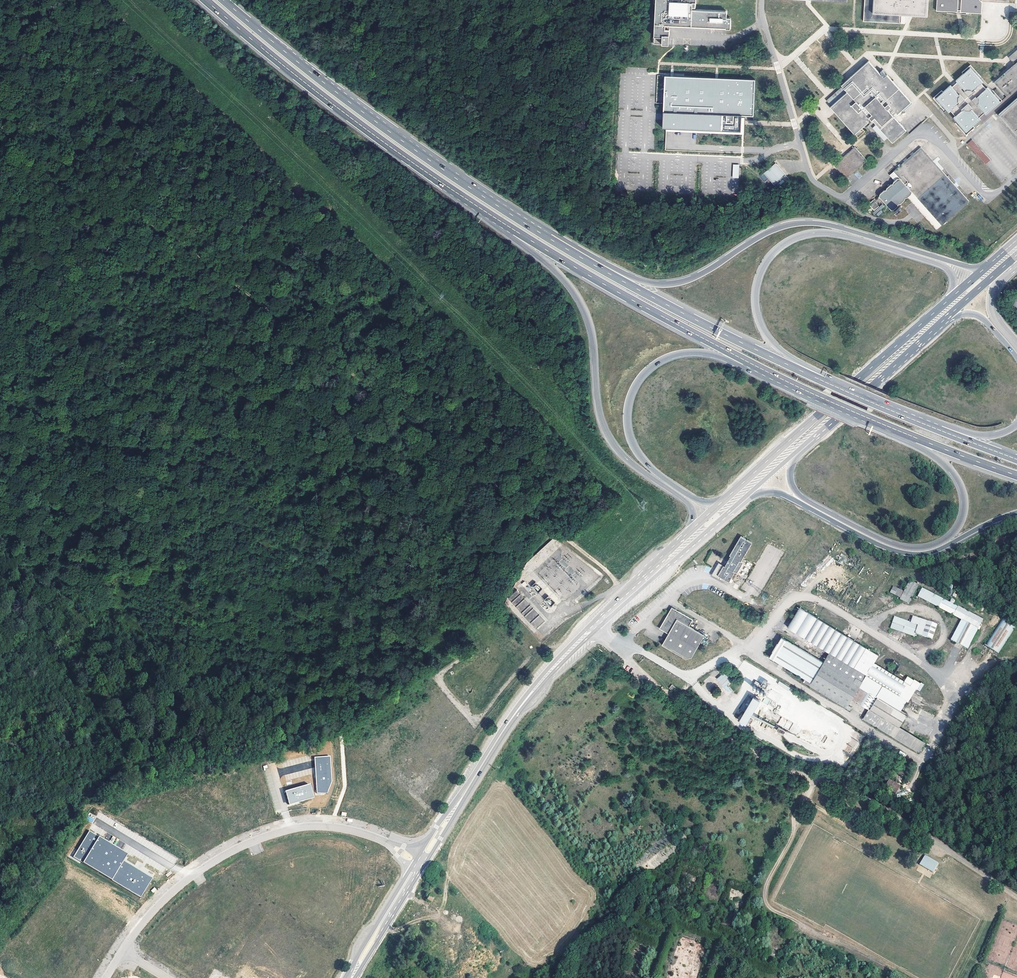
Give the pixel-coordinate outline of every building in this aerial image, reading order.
[(654,44),(667,44),(667,35),(669,35),(670,25),(726,27),(726,28),(730,29),(731,21),(727,20),(727,11),(692,9),(692,7),(696,7),(696,0),(654,0),(654,4),(656,4),(654,44)] [(863,21),(900,23),(900,14),(927,16),(928,0),(865,0),(863,21)] [(959,0),(937,0),(936,10),(959,11),(959,0)] [(959,11),(982,13),(982,1),(982,0),(959,0),(959,11)] [(1008,58),(1014,65),(993,83),(1006,96),(1016,86),(1016,50),(1008,58)] [(868,117),(875,125),(887,137),(891,142),(905,130),(891,115),(894,113),(895,115),(910,103),(886,75),(882,79),(867,62),(840,86),(846,92),(829,107),(853,134),(867,122),(865,120),(868,117)] [(949,86),(935,99),(948,113),(949,111),(954,116),(952,118),(965,132),(978,121),(979,120),(978,118),(983,113),(984,115),(1003,98),(994,88),(990,92),(986,88),(984,89),(979,84),(981,83),(969,68),(954,81),(956,83),(950,87),(949,86)] [(755,79),(665,75),(663,128),(741,131),(742,115),(754,116),(755,79)] [(978,121),(981,124),(1016,93),(1016,86),(1006,96),(1003,98),(984,115),(983,113),(978,118),(979,120),(978,121)] [(998,115),(1016,137),(1016,98),(998,115)] [(887,137),(875,125),(872,127),(883,140),(887,137)] [(966,144),(975,155),(980,151),(971,140),(966,144)] [(833,165),(845,179),(866,161),(854,147),(833,165)] [(899,178),(911,192),(940,226),(967,202),(920,147),(893,171),(899,178)] [(989,161),(980,151),(975,155),(985,165),(989,161)] [(763,173),(773,185),(785,175),(775,163),(763,173)] [(911,192),(899,178),(896,179),(892,182),(891,184),(890,184),(885,188),(884,190),(883,190),(879,194),(878,197),(890,210),(893,210),(897,206),(897,204),(900,203),(903,200),(904,197),(907,197),(910,195),(911,192)] [(907,197),(935,230),(940,226),(911,192),(910,195),(907,197)] [(872,201),(867,205),(873,211),(877,207),(872,201)] [(874,214),(884,207),(882,205),(872,212),(874,214)] [(554,538),(523,566),(527,572),(531,569),(533,571),(561,546),(554,538)] [(751,546),(740,539),(716,577),(727,583),(735,573),(738,575),(744,565),(741,563),(751,546)] [(884,580),(891,584),(895,576),(888,573),(884,580)] [(915,587),(907,582),(897,597),(889,591),(884,597),(903,609),(915,587)] [(538,592),(544,600),(548,597),(542,589),(538,592)] [(517,590),(508,598),(536,629),(544,621),(517,590)] [(964,654),(981,624),(921,592),(915,602),(958,626),(948,646),(964,654)] [(690,620),(675,610),(669,606),(656,625),(655,627),(664,633),(658,643),(681,657),(688,656),(701,635),(686,626),(690,620)] [(784,627),(787,629),(827,655),(818,666),(779,640),(766,660),(803,682),(849,710),(852,707),(865,715),(863,720),(919,753),(925,744),(900,728),(904,721),(898,717),(904,707),(905,708),(914,695),(917,697),(922,689),(912,683),(908,689),(871,665),(874,658),(805,613),(797,608),(784,627)] [(932,627),(907,620),(906,625),(888,621),(885,630),(928,642),(932,627)] [(1015,627),(1001,620),(986,651),(1000,658),(1015,627)] [(728,683),(723,678),(715,685),(720,690),(728,683)] [(779,681),(777,684),(788,691),(790,688),(779,681)] [(751,683),(747,689),(759,695),(765,687),(759,683),(757,687),(751,683)] [(765,697),(762,702),(767,705),(770,700),(765,697)] [(754,701),(750,698),(746,702),(745,701),(735,714),(743,719),(754,701)] [(782,716),(777,724),(789,730),(797,735),(801,726),(782,716)] [(852,739),(849,745),(856,749),(859,743),(852,739)] [(315,757),(317,793),(328,792),(332,782),(331,756),(315,757)] [(889,780),(884,789),(895,796),(900,787),(889,780)] [(310,784),(287,791),(287,793),(288,792),(291,803),(302,800),(302,802),(307,800),(307,799),(313,797),(310,784)] [(86,820),(93,822),(96,815),(88,813),(86,820)] [(90,831),(74,857),(140,898),(152,878),(124,860),(128,854),(90,831)] [(939,862),(925,854),(919,864),(933,872),(939,862)]
